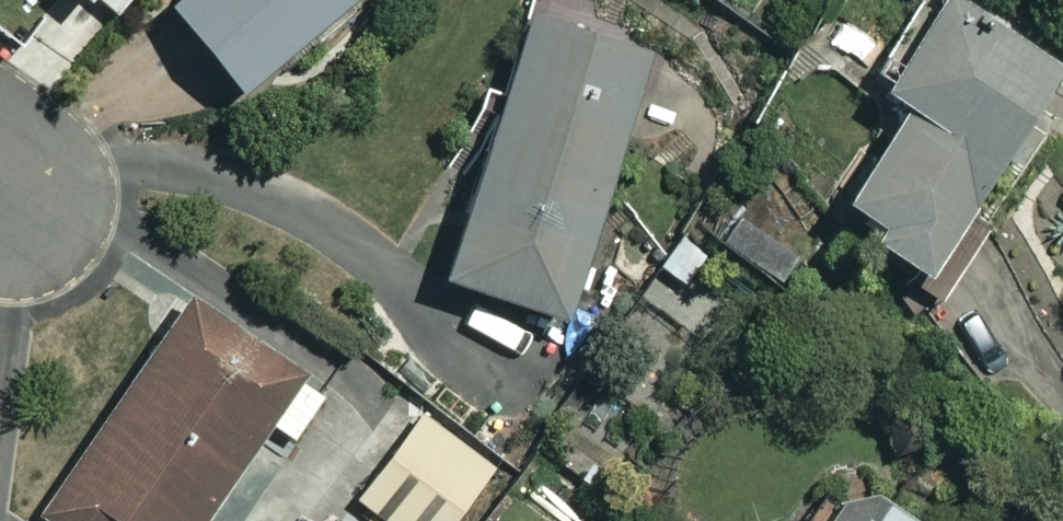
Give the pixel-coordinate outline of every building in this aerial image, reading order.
[(115,13),(126,0),(99,0),(115,13)] [(236,82),(340,0),(171,0),(236,82)] [(972,0),(928,0),(875,76),(903,96),(830,201),(917,262),(1058,60),(972,0)] [(652,47),(531,4),(437,265),(558,308),(652,47)] [(191,285),(25,520),(191,520),(303,363),(191,285)] [(417,404),(354,504),(381,520),(452,520),(494,453),(417,404)] [(549,467),(525,505),(550,520),(579,520),(595,496),(549,467)] [(853,476),(822,520),(916,520),(853,476)]
